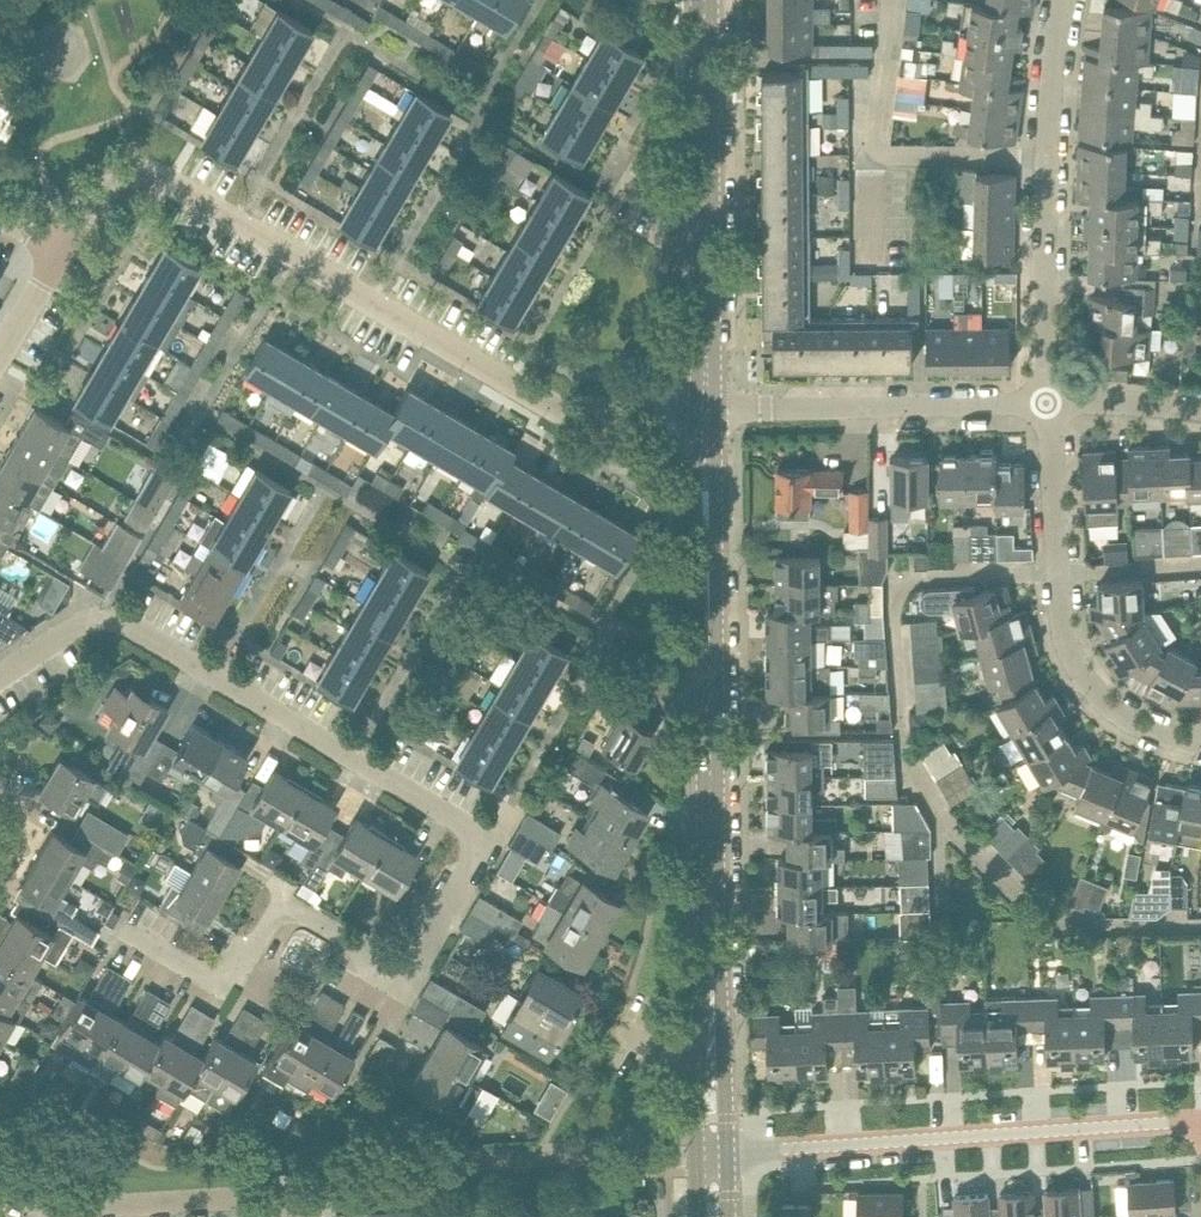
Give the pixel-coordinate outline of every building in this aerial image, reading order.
[(215,8),(224,13),(232,0),(220,0),(215,8)] [(335,0),(314,0),(338,14),(344,5),(335,0)] [(485,0),(460,0),(479,11),(485,0)] [(521,0),(486,0),(479,11),(505,27),(521,0)] [(812,0),(770,0),(770,21),(812,21),(812,0)] [(850,0),(829,0),(829,9),(850,9),(850,0)] [(907,8),(921,10),(929,11),(931,0),(908,0),(907,8)] [(964,14),(960,44),(954,43),(955,38),(944,37),(942,51),(964,54),(962,69),(1010,75),(1019,9),(986,4),(968,1),(958,0),(949,0),(947,13),(958,14),(959,9),(964,10),(964,14)] [(986,4),(1019,9),(1034,11),(1034,10),(1036,0),(987,0),(986,4)] [(1179,12),(1183,0),(1148,0),(1179,12)] [(369,20),(344,5),(338,14),(364,30),(369,20)] [(380,5),(374,14),(399,28),(405,19),(380,5)] [(1105,5),(1103,31),(1150,35),(1152,9),(1151,8),(1105,5)] [(560,6),(553,19),(545,31),(555,37),(570,12),(560,6)] [(224,13),(215,8),(208,22),(216,27),(224,13)] [(921,10),(907,8),(903,45),(917,47),(921,10)] [(311,29),(278,10),(263,36),(296,55),(311,29)] [(405,20),(405,19),(399,28),(425,44),(430,35),(429,33),(433,25),(410,12),(405,20)] [(812,49),(812,22),(770,21),(770,49),(812,49)] [(1195,24),(1190,35),(1198,38),(1200,39),(1200,27),(1195,24)] [(641,52),(604,30),(588,57),(626,79),(641,52)] [(555,37),(545,31),(530,57),(539,63),(555,37)] [(1150,35),(1103,31),(1102,46),(1086,45),(1086,56),(1148,61),(1148,60),(1150,35)] [(209,39),(200,34),(185,59),(194,65),(209,39)] [(431,35),(425,44),(451,59),(456,50),(431,35)] [(296,55),(263,36),(248,61),(281,81),(296,55)] [(873,42),(812,42),(812,54),(874,54),(873,42)] [(917,47),(903,45),(900,71),(932,76),(934,61),(916,59),(917,47)] [(482,65),(456,50),(451,59),(477,74),(482,65)] [(1148,61),(1086,56),(1084,82),(1137,86),(1138,69),(1143,69),(1143,75),(1154,75),(1155,61),(1148,60),(1148,61)] [(539,63),(530,57),(515,83),(524,88),(532,92),(546,67),(539,63)] [(626,79),(588,57),(573,82),(610,105),(626,79)] [(194,65),(185,59),(170,85),(179,90),(194,65)] [(281,81),(248,61),(232,87),(265,107),(281,81)] [(378,69),(369,63),(353,89),(362,95),(434,137),(449,111),(416,91),(409,104),(402,100),(399,105),(367,86),(378,69)] [(810,74),(869,74),(869,63),(784,63),(784,70),(763,71),(765,319),(810,318),(810,74)] [(1010,75),(962,69),(959,91),(975,93),(974,95),(1022,102),(1025,77),(1010,75)] [(897,97),(919,101),(925,102),(928,76),(900,72),(897,97)] [(1197,92),(1197,78),(1173,76),(1172,90),(1197,92)] [(8,118),(22,95),(0,82),(0,114),(8,118)] [(610,105),(573,82),(558,108),(595,130),(610,105)] [(1137,86),(1084,82),(1082,108),(1152,114),(1152,113),(1153,100),(1141,99),(1141,104),(1135,104),(1137,86)] [(524,88),(515,83),(507,95),(517,101),(524,88)] [(179,90),(170,85),(154,111),(164,117),(179,90)] [(265,107),(232,87),(217,113),(250,132),(265,107)] [(338,115),(347,120),(362,95),(353,89),(338,115)] [(1197,92),(1172,90),(1172,105),(1185,105),(1184,115),(1196,116),(1197,92)] [(850,126),(850,95),(839,95),(839,126),(850,126)] [(1022,102),(974,95),(972,115),(1019,121),(1022,102)] [(595,130),(558,108),(542,135),(580,157),(595,130)] [(1152,114),(1082,108),(1080,135),(1133,139),(1134,124),(1140,125),(1140,127),(1163,128),(1164,114),(1152,113),(1152,114)] [(250,132),(217,113),(202,139),(235,159),(250,132)] [(400,118),(389,113),(375,136),(419,162),(433,138),(400,118)] [(347,120),(338,115),(330,128),(323,141),(332,146),(347,120)] [(1019,121),(972,115),(971,122),(958,121),(956,132),(1016,141),(1019,121)] [(1196,127),(1177,126),(1176,142),(1195,144),(1196,127)] [(332,146),(323,141),(315,154),(308,166),(317,172),(325,159),(332,146)] [(1127,144),(1080,142),(1078,169),(1126,171),(1127,144)] [(418,163),(385,144),(371,168),(404,187),(418,163)] [(526,156),(507,144),(492,170),(518,186),(525,174),(517,170),(526,156)] [(1176,162),(1176,173),(1192,173),(1193,162),(1176,162)] [(317,172),(308,166),(293,192),(302,198),(310,185),(317,172)] [(404,188),(371,169),(360,186),(345,177),(340,185),(388,214),(404,188)] [(1124,197),(1126,171),(1078,169),(1077,196),(1124,197)] [(518,186),(492,170),(476,196),(486,202),(500,177),(517,187),(518,186)] [(927,186),(927,171),(918,170),(917,186),(927,186)] [(539,198),(572,218),(588,192),(554,172),(539,198)] [(1015,201),(1016,173),(977,172),(976,200),(1015,201)] [(839,207),(850,207),(850,177),(839,177),(839,207)] [(388,215),(355,195),(340,221),(373,240),(388,215)] [(486,202),(476,196),(468,210),(477,215),(486,202)] [(1164,198),(1124,197),(1093,196),(1092,222),(1145,224),(1146,207),(1152,207),(1151,212),(1163,212),(1164,198)] [(572,218),(539,198),(524,224),(557,244),(572,218)] [(1015,201),(976,200),(976,227),(1014,228),(1015,201)] [(917,211),(916,226),(926,226),(926,211),(917,211)] [(1175,212),(1175,237),(1189,237),(1190,214),(1175,212)] [(1145,224),(1092,222),(1091,248),(1138,250),(1161,251),(1162,237),(1150,236),(1150,241),(1145,241),(1145,224)] [(557,244),(524,224),(508,250),(542,270),(557,244)] [(926,226),(916,226),(916,241),(926,241),(926,226)] [(1014,228),(976,227),(975,255),(1014,256),(1014,228)] [(463,240),(454,235),(446,248),(455,253),(463,240)] [(199,265),(166,245),(150,272),(184,291),(199,265)] [(851,278),(851,247),(840,247),(840,262),(840,278),(851,278)] [(455,253),(446,248),(438,261),(447,266),(455,253)] [(1138,250),(1091,248),(1090,275),(1137,277),(1138,250)] [(542,270),(508,250),(493,276),(526,295),(542,270)] [(840,262),(826,262),(826,278),(840,278),(840,262)] [(1171,267),(1170,278),(1187,279),(1187,267),(1171,267)] [(1010,280),(1010,270),(995,271),(995,280),(1010,280)] [(872,283),(872,271),(857,272),(856,283),(872,283)] [(955,281),(955,271),(939,271),(939,281),(955,281)] [(970,271),(955,271),(955,281),(970,280),(970,271)] [(184,291),(150,272),(135,297),(168,317),(184,291)] [(920,276),(891,275),(891,287),(908,287),(909,316),(914,316),(920,315),(920,276)] [(526,295),(493,276),(478,302),(511,321),(526,295)] [(1155,286),(1120,283),(1119,298),(1091,295),(1089,324),(1136,327),(1138,311),(1153,312),(1155,286)] [(246,294),(237,288),(222,314),(231,319),(246,294)] [(168,317),(135,297),(120,323),(153,343),(168,317)] [(231,319),(222,314),(207,339),(216,345),(231,319)] [(909,316),(765,319),(765,347),(773,346),(773,363),(913,362),(914,316),(909,316)] [(153,343),(120,323),(105,349),(138,368),(153,343)] [(1162,328),(1136,327),(1105,325),(1103,352),(1110,353),(1110,362),(1102,361),(1101,376),(1128,378),(1130,354),(1149,356),(1150,347),(1160,348),(1162,328)] [(955,366),(955,327),(927,327),(927,366),(955,366)] [(983,366),(982,327),(955,327),(955,366),(983,366)] [(1010,327),(982,327),(983,366),(1011,365),(1010,327)] [(291,352),(264,337),(245,370),(271,385),(291,352)] [(216,345),(207,339),(192,365),(201,370),(208,357),(216,345)] [(138,368),(105,349),(90,375),(123,394),(133,400),(149,374),(138,368)] [(316,367),(291,352),(271,385),(272,386),(265,398),(290,413),(316,367)] [(201,370),(192,365),(179,357),(163,383),(185,396),(201,370)] [(342,382),(316,367),(290,413),(298,401),(322,416),(342,382)] [(123,394),(90,375),(74,401),(108,420),(123,394)] [(368,397),(342,382),(322,416),(348,431),(368,397)] [(185,396),(163,383),(176,391),(161,416),(170,422),(185,396)] [(386,425),(412,441),(435,403),(408,387),(393,413),(386,425)] [(386,425),(393,413),(368,397),(348,431),(374,446),(386,425)] [(460,418),(435,403),(412,441),(437,456),(460,418)] [(35,406),(20,431),(68,459),(82,434),(101,445),(109,432),(72,411),(65,423),(35,406)] [(249,424),(222,409),(217,418),(243,433),(249,424)] [(170,422),(161,416),(154,429),(146,442),(155,448),(170,422)] [(463,471),(485,433),(460,418),(437,456),(463,471)] [(274,439),(249,424),(243,433),(269,448),(274,439)] [(68,459),(20,431),(6,455),(54,483),(68,459)] [(511,448),(485,433),(463,471),(478,480),(471,495),(480,500),(486,488),(487,489),(511,448)] [(274,439),(269,448),(295,463),(301,454),(274,439)] [(209,441),(193,468),(202,473),(218,482),(233,455),(209,441)] [(1189,456),(1189,451),(1171,452),(1171,444),(1160,445),(1162,491),(1189,489),(1191,489),(1189,456)] [(1160,445),(1148,445),(1130,446),(1131,454),(1131,457),(1132,488),(1132,492),(1162,491),(1160,445)] [(512,449),(511,448),(487,489),(513,504),(532,472),(507,457),(512,449)] [(1131,457),(1116,457),(1116,450),(1085,451),(1087,504),(1088,523),(1119,522),(1118,503),(1133,503),(1132,492),(1132,488),(1131,457)] [(970,497),(969,454),(941,455),(942,498),(970,497)] [(998,463),(997,454),(969,454),(970,497),(997,497),(997,463),(998,463)] [(6,455),(0,465),(0,486),(39,509),(54,483),(6,455)] [(1189,456),(1191,489),(1189,489),(1189,494),(1200,494),(1200,455),(1189,456)] [(927,456),(891,456),(892,518),(908,517),(908,497),(928,497),(927,456)] [(178,473),(157,461),(145,482),(166,494),(178,473)] [(313,461),(307,471),(320,478),(326,469),(313,461)] [(1025,463),(998,463),(997,463),(997,497),(997,507),(1025,506),(1025,463)] [(289,488),(249,464),(234,490),(241,494),(274,514),(289,488)] [(193,468),(177,495),(186,501),(202,473),(193,468)] [(845,469),(778,468),(777,517),(811,517),(811,490),(844,491),(845,469)] [(351,484),(326,469),(320,478),(345,493),(351,484)] [(377,472),(371,481),(384,488),(389,479),(377,472)] [(557,487),(532,472),(513,504),(538,520),(557,487)] [(389,479),(384,488),(410,503),(416,492),(404,485),(403,487),(389,479)] [(0,486),(0,536),(10,542),(12,543),(35,506),(0,486)] [(583,502),(557,487),(538,520),(564,535),(583,502)] [(869,519),(869,490),(849,490),(849,527),(851,527),(851,529),(844,530),(844,546),(859,546),(870,546),(869,519)] [(274,514),(241,494),(225,520),(258,540),(274,514)] [(441,509),(415,494),(410,503),(435,518),(441,509)] [(177,495),(163,519),(172,525),(186,501),(177,495)] [(156,511),(135,498),(125,517),(145,529),(156,511)] [(564,535),(581,545),(588,549),(608,516),(583,502),(564,535)] [(466,524),(441,509),(435,518),(460,533),(466,524)] [(635,532),(608,516),(588,549),(615,565),(635,532)] [(1165,525),(1163,525),(1165,553),(1194,552),(1192,523),(1189,524),(1188,521),(1186,520),(1184,518),(1181,517),(1179,517),(1177,517),(1174,517),(1171,518),(1169,519),(1167,521),(1166,523),(1165,525)] [(888,518),(869,519),(870,546),(870,553),(889,553),(888,518)] [(163,519),(148,545),(165,555),(180,529),(172,525),(163,519)] [(142,535),(116,520),(101,545),(127,560),(142,535)] [(258,540),(225,520),(219,531),(210,525),(201,540),(243,566),(258,540)] [(356,528),(346,522),(331,548),(341,554),(356,528)] [(1192,523),(1194,552),(1200,551),(1200,523),(1192,524),(1192,523)] [(998,544),(997,524),(997,532),(988,532),(988,525),(970,525),(971,536),(971,554),(971,558),(998,558),(998,544)] [(1014,524),(997,524),(998,544),(998,554),(1014,553),(1014,524)] [(1165,553),(1163,525),(1134,527),(1135,555),(1165,553)] [(458,536),(485,552),(490,543),(464,528),(460,533),(458,536)] [(10,542),(0,536),(0,554),(2,555),(10,542)] [(1103,541),(1106,557),(1128,554),(1126,538),(1103,541)] [(77,567),(111,587),(127,560),(101,545),(93,540),(77,567)] [(243,566),(201,540),(185,566),(228,591),(243,566)] [(515,558),(490,543),(485,552),(510,567),(515,558)] [(133,570),(150,581),(165,555),(148,545),(133,570)] [(870,546),(859,546),(859,582),(883,582),(889,571),(889,553),(870,553),(870,546)] [(341,554),(331,548),(323,561),(333,567),(341,554)] [(427,570),(394,550),(379,576),(412,596),(427,570)] [(929,567),(929,553),(915,553),(915,567),(929,567)] [(819,583),(819,555),(777,555),(777,583),(819,583)] [(536,582),(541,573),(515,558),(510,567),(536,582)] [(228,591),(185,566),(185,567),(195,572),(180,598),(213,618),(228,591)] [(541,573),(536,582),(548,589),(550,590),(561,597),(566,588),(571,581),(573,577),(561,570),(558,573),(554,581),(541,573)] [(39,603),(52,611),(60,597),(69,603),(71,584),(55,574),(39,603)] [(325,580),(316,574),(301,600),(328,616),(335,604),(317,593),(325,580)] [(412,596),(379,576),(363,602),(396,622),(412,596)] [(1100,599),(1091,600),(1092,614),(1095,613),(1131,611),(1144,611),(1143,580),(1100,582),(1100,599)] [(884,611),(883,582),(872,583),(872,601),(854,601),(855,611),(884,611)] [(777,583),(777,610),(810,611),(835,611),(835,583),(819,583),(777,583)] [(1011,602),(1006,585),(996,588),(995,587),(976,592),(974,587),(976,587),(976,585),(931,587),(929,588),(927,589),(925,590),(923,591),(923,592),(922,594),(921,596),(921,597),(921,599),(921,602),(922,603),(923,606),(924,607),(926,608),(927,609),(929,610),(932,610),(957,609),(962,628),(976,625),(975,623),(1012,613),(1012,612),(1009,602),(1011,602)] [(593,603),(567,588),(562,598),(588,613),(593,603)] [(328,616),(301,600),(285,625),(303,635),(317,611),(327,616),(328,616)] [(396,622),(363,602),(348,628),(381,647),(396,622)] [(493,610),(484,604),(469,630),(479,635),(493,610)] [(35,625),(5,608),(0,617),(0,648),(35,625)] [(1034,638),(1026,608),(1012,612),(1012,613),(975,623),(976,625),(983,652),(1034,638)] [(810,611),(777,610),(768,610),(768,638),(810,638),(829,638),(829,624),(810,624),(810,611)] [(1095,613),(1112,639),(1109,641),(1119,655),(1110,660),(1118,672),(1126,667),(1125,666),(1155,647),(1156,647),(1177,633),(1161,610),(1144,611),(1131,611),(1095,613)] [(884,623),(884,611),(855,611),(855,620),(872,619),(872,623),(884,623)] [(303,635),(285,625),(270,651),(279,657),(287,644),(295,648),(303,635)] [(381,647),(348,628),(333,653),(322,647),(366,673),(381,647)] [(532,632),(517,658),(550,677),(565,651),(532,632)] [(943,648),(942,632),(912,635),(913,650),(939,648),(943,648)] [(873,637),(870,637),(847,637),(847,655),(859,656),(859,665),(877,665),(877,655),(873,655),(873,637)] [(810,638),(768,638),(769,666),(811,665),(810,638)] [(1034,638),(983,652),(991,681),(998,679),(1004,701),(1032,685),(1032,684),(1028,671),(1033,670),(1028,653),(1037,650),(1034,638)] [(1165,652),(1156,647),(1155,647),(1125,666),(1126,667),(1151,680),(1145,691),(1173,706),(1175,701),(1191,669),(1192,669),(1197,659),(1170,644),(1165,652)] [(366,673),(322,647),(307,673),(351,699),(366,673)] [(940,663),(939,648),(913,650),(915,680),(945,678),(944,662),(940,663)] [(468,664),(454,655),(439,681),(448,687),(468,699),(483,674),(468,665),(468,664)] [(550,677),(516,658),(501,683),(534,703),(550,677)] [(946,693),(944,662),(945,678),(915,680),(918,709),(930,709),(948,708),(946,693)] [(831,691),(831,665),(769,666),(769,693),(788,693),(788,692),(811,692),(811,691),(830,691),(831,691)] [(877,665),(859,665),(859,674),(877,674),(877,665)] [(1192,669),(1191,669),(1175,701),(1200,700),(1200,669),(1192,669)] [(439,681),(423,708),(432,713),(448,687),(439,681)] [(1045,696),(1036,681),(1032,684),(1032,685),(1004,701),(999,703),(1015,729),(1060,702),(1054,692),(1045,696)] [(534,703),(501,683),(486,709),(519,729),(534,703)] [(127,737),(123,742),(107,769),(136,786),(146,771),(164,741),(151,734),(166,707),(131,686),(127,693),(116,686),(105,705),(116,712),(108,726),(127,737)] [(830,718),(830,691),(811,691),(811,692),(788,692),(788,693),(788,720),(794,720),(794,730),(840,730),(840,718),(830,718)] [(891,707),(890,691),(860,691),(860,707),(891,707)] [(611,695),(601,713),(615,722),(602,745),(635,764),(654,731),(645,726),(646,695),(611,695)] [(1067,714),(1060,702),(1015,729),(1030,755),(1067,733),(1058,719),(1067,714)] [(519,729),(486,709),(471,735),(504,755),(519,729)] [(892,717),(877,717),(878,729),(893,729),(892,717)] [(425,726),(416,720),(408,733),(417,739),(425,726)] [(173,759),(198,774),(219,738),(194,723),(178,750),(164,741),(146,771),(161,780),(173,759)] [(1076,747),(1067,733),(1030,755),(1046,781),(1048,779),(1080,760),(1081,760),(1091,754),(1084,742),(1076,747)] [(504,755),(471,735),(455,761),(489,781),(504,755)] [(229,744),(219,738),(198,774),(216,784),(210,795),(220,801),(205,827),(220,835),(229,818),(246,790),(232,781),(247,755),(234,747),(235,746),(230,743),(229,744)] [(955,749),(950,752),(943,740),(922,753),(937,778),(963,762),(955,749)] [(813,763),(812,747),(769,748),(769,752),(764,752),(765,763),(769,763),(769,776),(824,775),(824,762),(813,763)] [(604,768),(572,749),(562,765),(594,785),(604,768)] [(40,790),(61,802),(73,810),(83,792),(97,801),(106,785),(60,757),(40,790)] [(895,758),(864,758),(864,775),(866,775),(896,774),(895,758)] [(1048,779),(1081,793),(1077,802),(1105,814),(1100,825),(1101,825),(1125,765),(1113,760),(1110,769),(1094,763),(1093,765),(1081,760),(1080,760),(1048,779)] [(971,774),(963,762),(937,778),(945,791),(966,778),(971,774)] [(1153,777),(1125,765),(1101,825),(1111,829),(1115,818),(1132,824),(1131,827),(1140,838),(1144,839),(1151,800),(1145,798),(1153,777)] [(257,797),(246,790),(229,818),(241,825),(249,811),(263,820),(266,814),(281,822),(302,787),(273,770),(257,797)] [(897,795),(896,774),(866,775),(866,795),(897,795)] [(824,789),(824,775),(769,776),(770,803),(813,803),(813,789),(824,789)] [(1158,785),(1152,815),(1151,822),(1148,840),(1176,845),(1179,826),(1183,802),(1182,802),(1185,785),(1166,782),(1165,786),(1158,785)] [(647,810),(602,783),(593,798),(602,803),(593,817),(630,839),(647,810)] [(1185,785),(1182,802),(1183,802),(1179,826),(1200,830),(1200,786),(1186,784),(1185,785)] [(333,806),(302,787),(281,822),(298,832),(294,838),(308,846),(300,860),(311,867),(328,839),(317,833),(333,806)] [(931,828),(916,801),(900,802),(894,802),(894,829),(902,828),(902,829),(931,828)] [(813,817),(813,803),(770,803),(770,831),(833,829),(832,817),(813,817)] [(88,809),(85,814),(76,828),(113,850),(117,853),(129,833),(88,809)] [(518,828),(546,845),(552,848),(561,831),(527,811),(518,828)] [(987,835),(997,845),(1008,856),(1029,834),(1019,824),(1016,827),(1012,823),(1016,818),(1010,812),(987,835)] [(630,839),(593,817),(584,832),(576,827),(568,841),(612,868),(630,839)] [(339,845),(328,839),(311,867),(305,878),(316,885),(323,873),(331,860),(345,868),(349,862),(363,871),(384,835),(355,818),(339,845)] [(220,835),(205,827),(192,850),(200,855),(190,871),(223,890),(239,863),(222,854),(230,842),(220,835)] [(113,850),(76,828),(69,840),(53,831),(36,858),(68,877),(78,860),(92,868),(98,859),(106,863),(113,850)] [(546,845),(518,828),(508,845),(536,861),(546,845)] [(932,855),(931,828),(902,829),(902,828),(894,829),(888,829),(890,857),(894,857),(899,856),(899,857),(904,857),(904,856),(928,855),(932,855)] [(832,846),(833,829),(789,831),(789,857),(823,857),(844,858),(844,846),(832,846)] [(1040,846),(1029,834),(1008,856),(1018,867),(1040,846)] [(415,854),(384,835),(363,871),(380,881),(377,887),(390,895),(373,926),(384,932),(410,888),(400,881),(415,854)] [(929,882),(928,855),(904,856),(904,857),(899,857),(901,883),(906,882),(929,882)] [(823,857),(789,857),(780,857),(780,885),(823,884),(823,857)] [(68,877),(36,858),(21,884),(43,898),(36,910),(73,932),(92,943),(99,930),(72,914),(77,905),(58,893),(68,877)] [(175,862),(164,879),(172,884),(159,905),(183,920),(191,907),(207,917),(223,890),(190,871),(175,862)] [(1188,871),(1171,871),(1171,890),(1171,906),(1188,906),(1188,882),(1188,871)] [(618,901),(568,872),(560,886),(557,885),(547,902),(600,933),(618,901)] [(1109,885),(1081,874),(1070,903),(1084,908),(1086,904),(1099,909),(1109,885)] [(930,910),(929,882),(906,882),(901,883),(902,910),(930,910)] [(838,898),(838,884),(823,884),(780,885),(780,913),(790,913),(790,912),(823,911),(823,898),(838,898)] [(1171,906),(1171,890),(1135,890),(1130,917),(1156,916),(1171,906)] [(523,920),(479,894),(469,911),(513,936),(523,920)] [(41,953),(55,962),(73,932),(36,910),(17,899),(11,910),(17,913),(12,920),(0,913),(0,929),(41,953)] [(600,933),(547,902),(537,918),(540,919),(532,933),(581,963),(600,933)] [(108,916),(104,922),(112,926),(119,914),(112,909),(108,916)] [(931,936),(930,910),(902,910),(900,910),(901,937),(911,937),(929,937),(929,936),(931,936)] [(513,936),(469,911),(459,927),(488,944),(498,928),(513,937),(513,936)] [(823,911),(790,912),(790,913),(790,940),(849,939),(849,911),(823,911)] [(29,973),(41,953),(0,929),(0,956),(29,973)] [(30,1000),(42,980),(29,973),(0,956),(0,982),(30,1000)] [(79,994),(51,1041),(72,1053),(79,1042),(119,972),(107,965),(88,999),(79,994)] [(582,991),(537,965),(519,995),(565,1022),(582,991)] [(132,979),(119,972),(79,1042),(98,1053),(119,1018),(119,1017),(112,1013),(132,979)] [(459,994),(431,977),(421,994),(449,1011),(459,994)] [(30,1000),(0,982),(0,1009),(14,1017),(18,1020),(30,1000)] [(127,1022),(119,1017),(119,1018),(98,1053),(118,1065),(139,1029),(159,995),(147,988),(127,1022)] [(1163,999),(1165,1052),(1194,1051),(1193,1020),(1200,1020),(1200,988),(1178,989),(1178,999),(1163,999)] [(293,1019),(262,1072),(283,1084),(292,1068),(333,997),(321,990),(301,1024),(293,1019)] [(1146,991),(1135,991),(1118,992),(1119,1024),(1134,1023),(1136,1054),(1165,1052),(1163,999),(1146,1000),(1146,991)] [(1091,1003),(1075,1004),(1077,1056),(1107,1055),(1105,1024),(1119,1024),(1118,992),(1090,993),(1091,1003)] [(797,1020),(799,1073),(828,1072),(827,1041),(842,1040),(840,1009),(840,993),(823,994),(823,1010),(812,1010),(813,1020),(797,1020)] [(449,1011),(421,994),(411,1010),(440,1027),(449,1011)] [(1058,994),(1047,995),(1031,996),(1032,1027),(1047,1027),(1048,1057),(1077,1056),(1075,1004),(1058,1004),(1058,994)] [(565,1022),(519,995),(501,1026),(547,1052),(565,1022)] [(1032,1027),(1031,996),(987,997),(987,1007),(990,1060),(1019,1059),(1018,1028),(1032,1027)] [(346,1005),(334,998),(292,1068),(312,1079),(333,1043),(326,1039),(346,1005)] [(927,999),(927,1005),(884,1006),(885,1024),(887,1069),(916,1068),(915,1037),(931,1036),(930,1032),(943,1031),(942,998),(927,999)] [(970,998),(942,998),(943,1031),(959,1030),(960,1061),(990,1060),(987,1007),(970,1007),(970,998)] [(868,1008),(856,1009),(840,1009),(842,1040),(856,1040),(857,1070),(887,1069),(885,1024),(884,1017),(868,1017),(868,1008)] [(14,1017),(0,1009),(0,1036),(2,1037),(14,1017)] [(151,1009),(118,1065),(138,1077),(159,1041),(151,1036),(163,1016),(151,1009)] [(365,1017),(353,1009),(333,1043),(312,1079),(333,1091),(354,1055),(346,1050),(365,1017)] [(781,1011),(767,1012),(751,1012),(754,1056),(769,1055),(770,1074),(799,1073),(797,1020),(781,1021),(781,1011)] [(226,1036),(238,1043),(246,1029),(234,1022),(226,1036)] [(143,1069),(162,1080),(183,1044),(186,1040),(192,1031),(179,1024),(171,1037),(164,1033),(143,1069)] [(447,1025),(430,1054),(467,1076),(484,1047),(447,1025)] [(258,1036),(246,1029),(238,1043),(250,1050),(258,1036)] [(163,1080),(155,1093),(175,1105),(194,1071),(203,1056),(195,1051),(204,1038),(192,1031),(186,1040),(183,1044),(162,1080),(163,1080)] [(235,1047),(215,1035),(203,1056),(204,1056),(194,1071),(195,1072),(186,1087),(205,1099),(235,1047)] [(396,1045),(379,1035),(360,1068),(376,1078),(396,1045)] [(227,1107),(256,1059),(235,1047),(205,1099),(222,1108),(227,1107)] [(483,1086),(467,1076),(430,1054),(413,1083),(449,1104),(443,1113),(457,1121),(463,1110),(467,1112),(483,1086)] [(263,1128),(261,1131),(269,1136),(273,1128),(272,1128),(266,1124),(263,1128)] [(1131,1214),(1149,1213),(1176,1212),(1174,1178),(1129,1181),(1131,1214)] [(1081,1216),(1095,1216),(1093,1186),(1079,1187),(1081,1216)] [(1046,1189),(1047,1216),(1041,1216),(1081,1216),(1079,1187),(1046,1189)] [(1034,1190),(1000,1193),(1002,1216),(1035,1216),(1034,1190)] [(859,1192),(859,1216),(904,1216),(904,1191),(859,1192)] [(988,1193),(955,1196),(956,1211),(944,1212),(944,1216),(990,1216),(988,1193)] [(797,1204),(782,1205),(782,1216),(797,1216),(797,1204)] [(812,1204),(797,1204),(797,1216),(812,1216),(812,1204)]
